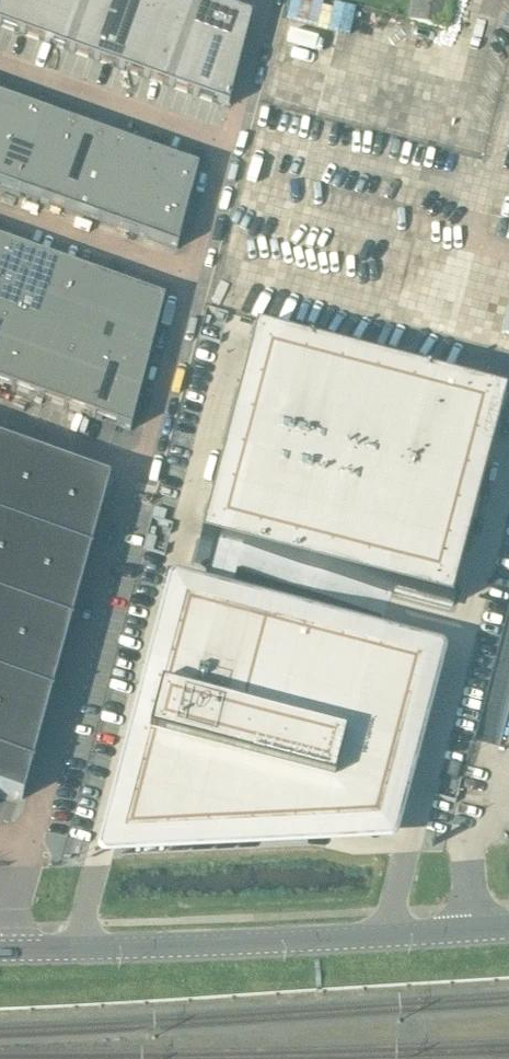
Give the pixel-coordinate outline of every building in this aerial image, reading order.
[(203,0),(0,0),(0,27),(229,109),(252,18),(203,0)] [(407,21),(447,29),(454,0),(412,0),(407,21)] [(172,161),(0,99),(0,186),(177,249),(197,170),(172,161)] [(111,282),(0,243),(0,385),(130,431),(163,301),(111,282)] [(254,334),(199,543),(213,546),(219,548),(319,574),(391,593),(449,608),(503,400),(254,334)] [(109,482),(0,443),(0,793),(21,800),(109,482)] [(219,548),(213,574),(235,579),(312,600),(319,574),(219,548)] [(183,604),(119,842),(320,832),(366,653),(226,616),(197,608),(183,604)]
